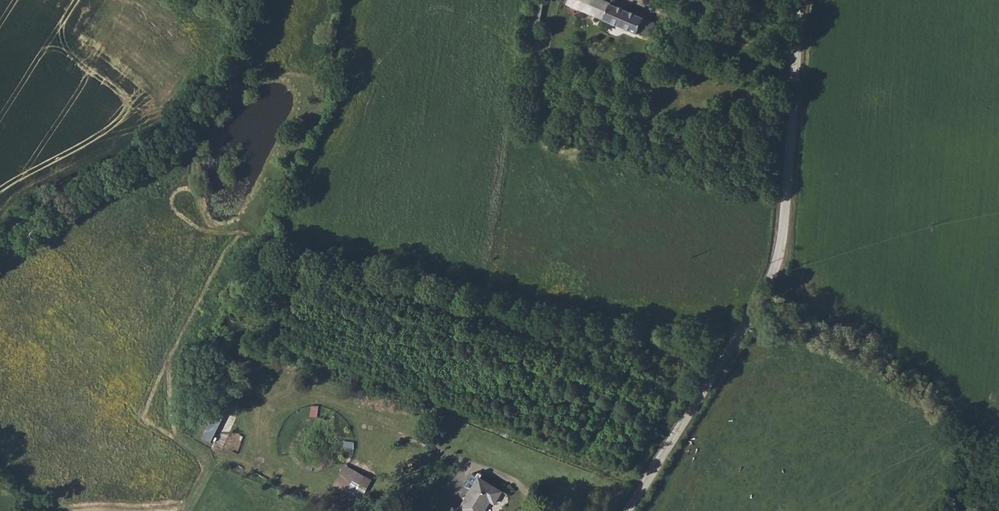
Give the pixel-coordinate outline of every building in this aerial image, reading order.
[(649,32),(652,23),(654,16),(609,0),(580,0),(581,0),(579,9),(649,32)] [(531,28),(539,29),(543,4),(535,3),(531,28)] [(222,412),(212,407),(197,436),(207,441),(222,412)] [(345,463),(333,485),(362,500),(373,478),(345,463)] [(465,469),(447,501),(465,510),(475,494),(480,496),(488,482),(465,469)]
